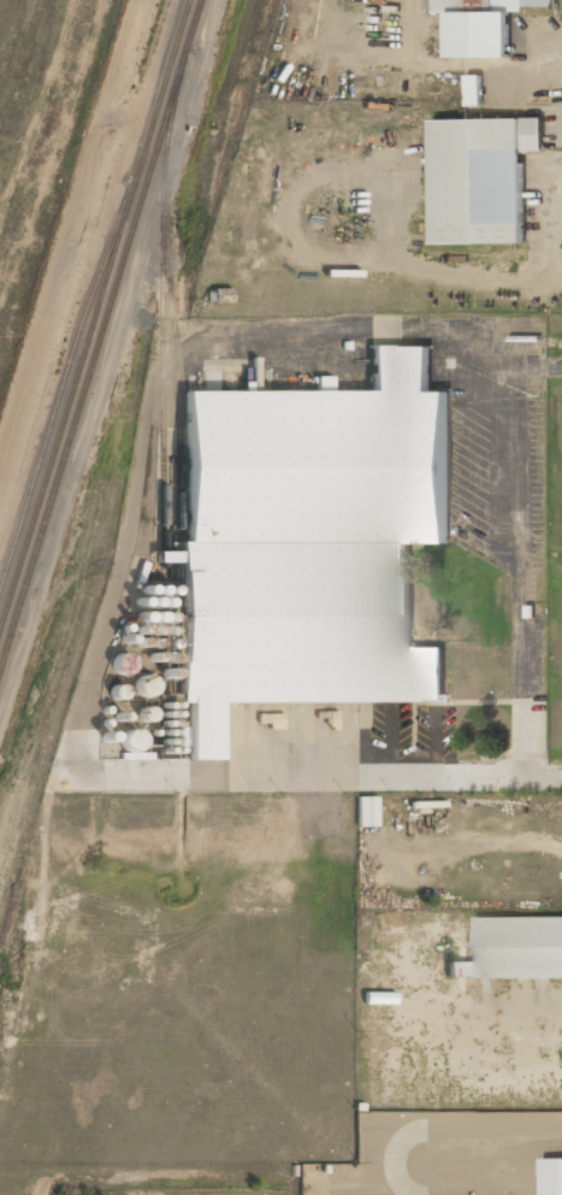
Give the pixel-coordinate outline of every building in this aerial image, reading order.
[(508,58),(508,8),(554,8),(554,0),(431,0),(431,13),(446,13),(446,58),(508,58)] [(466,77),(466,106),(481,106),(481,77),(466,77)] [(523,242),(522,152),(542,152),(542,119),(430,120),(431,243),(523,242)] [(227,290),(209,290),(209,304),(227,304),(227,290)] [(185,392),(184,542),(178,542),(177,701),(189,701),(188,760),(218,760),(219,701),(443,702),(444,647),(409,647),(410,542),(446,542),(449,392),(428,392),(430,347),(371,347),(369,392),(327,392),(327,379),(318,379),(318,393),(185,392)] [(122,750),(143,749),(142,730),(121,731),(122,750)] [(376,797),(356,797),(357,827),(377,827),(376,797)] [(477,916),(477,964),(446,964),(446,978),(561,977),(561,916),(477,916)] [(540,1159),(541,1194),(561,1194),(561,1159),(540,1159)]
